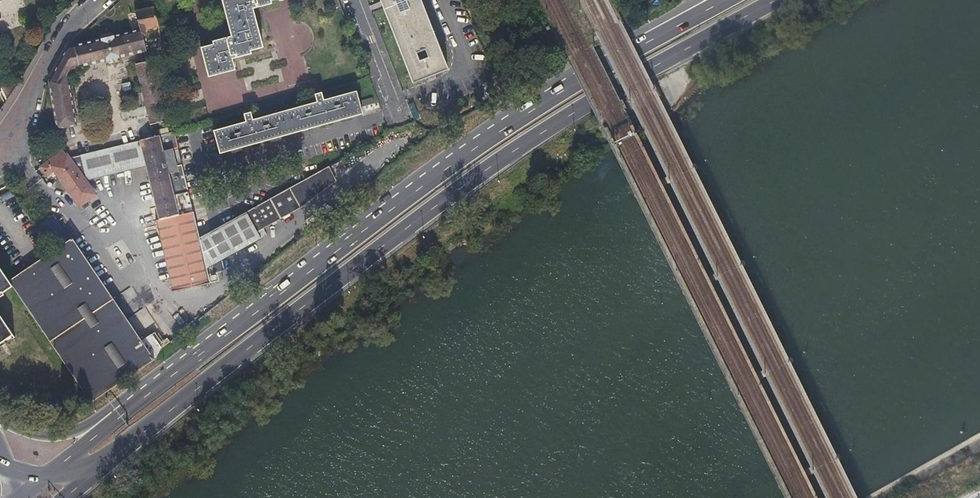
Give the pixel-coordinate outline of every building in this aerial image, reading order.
[(231,37),(212,43),(213,45),(201,49),(208,77),(235,70),(232,60),(251,54),(250,51),(263,48),(252,9),(272,4),(271,1),(276,0),(221,0),(231,37)] [(448,70),(421,0),(381,0),(413,83),(448,70)] [(145,50),(142,40),(140,30),(156,26),(151,8),(149,8),(148,7),(129,13),(133,28),(72,44),(71,45),(48,83),(60,140),(78,136),(67,77),(71,70),(145,50)] [(150,125),(160,122),(170,119),(154,59),(135,64),(150,125)] [(321,91),(318,92),(315,93),(317,103),(252,121),(249,111),(244,112),(246,122),(214,131),(220,153),(362,114),(356,92),(324,101),(321,91)] [(366,112),(376,107),(371,96),(360,101),(366,112)] [(95,195),(90,188),(85,180),(145,165),(159,219),(157,220),(174,290),(220,279),(217,270),(225,268),(222,257),(261,236),(258,229),(303,205),(337,182),(330,169),(329,167),(200,239),(172,131),(69,158),(64,150),(40,166),(46,175),(54,170),(79,206),(95,195)] [(48,229),(57,224),(53,215),(44,220),(48,229)] [(9,280),(12,286),(91,402),(154,360),(153,357),(162,350),(158,344),(161,342),(154,332),(141,340),(72,238),(9,280)] [(12,286),(9,280),(0,267),(0,298),(4,295),(3,293),(12,286)] [(14,338),(0,316),(0,347),(14,338)]
